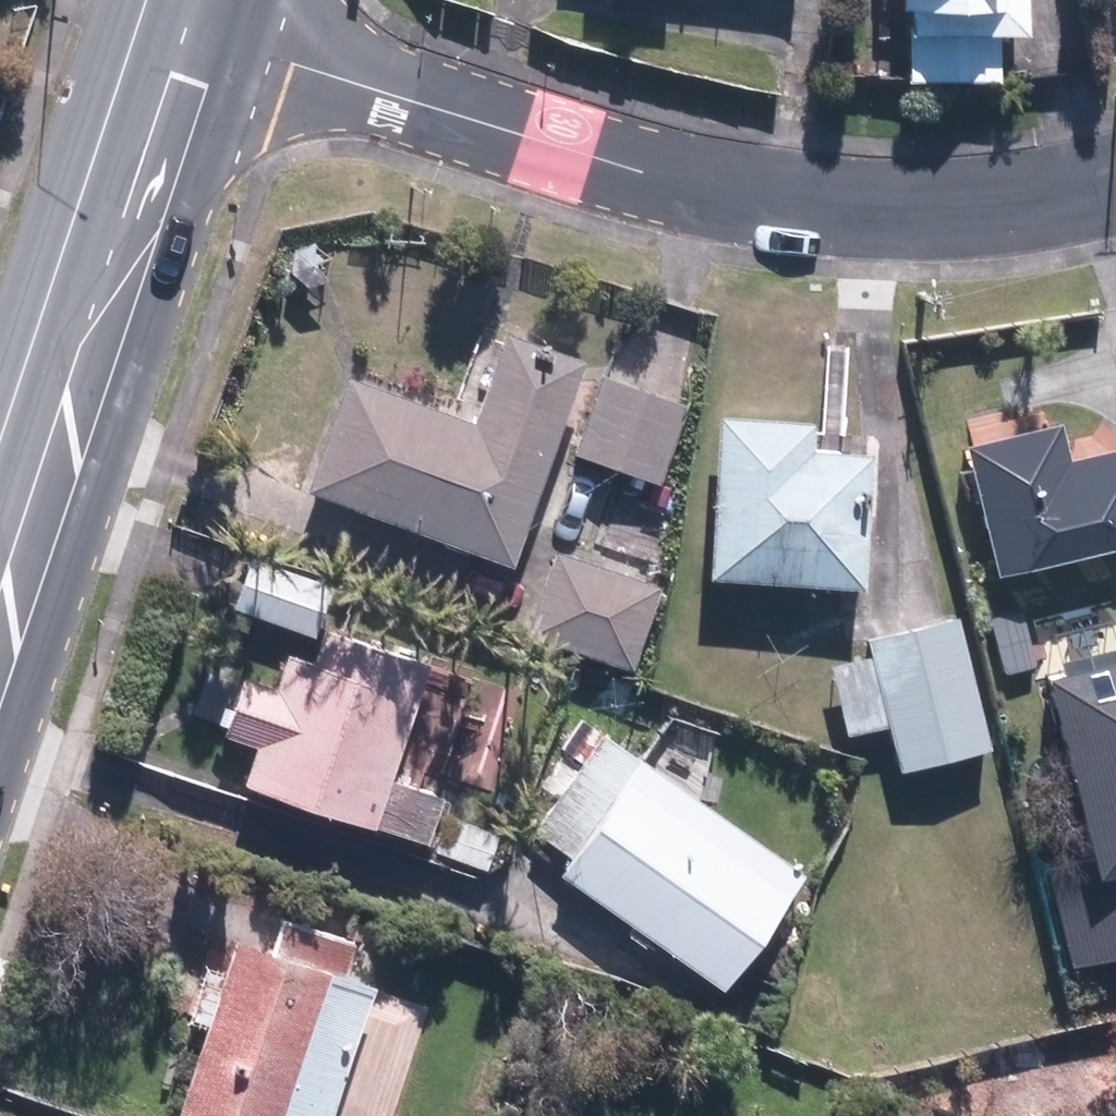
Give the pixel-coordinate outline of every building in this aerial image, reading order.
[(997,26),(1028,25),(1027,0),(905,0),(907,76),(998,74),(997,26)] [(347,370),(307,482),(510,555),(584,352),(506,324),(473,415),(347,370)] [(687,399),(603,370),(576,447),(659,476),(687,399)] [(869,448),(811,445),(812,414),(719,409),(711,570),(862,577),(869,448)] [(963,438),(996,568),(1115,538),(1115,440),(1069,452),(1059,414),(963,438)] [(657,580),(555,547),(529,630),(631,663),(657,580)] [(328,577),(252,554),(236,606),(312,629),(328,577)] [(989,740),(956,610),(867,633),(871,649),(830,659),(847,729),(889,719),(899,762),(989,740)] [(442,788),(388,771),(425,653),(325,622),(315,655),(289,647),(279,681),(243,670),(224,730),(256,740),(244,776),(428,833),(442,788)] [(1093,847),(1047,859),(1072,959),(1115,947),(1115,646),(1045,664),(1093,847)] [(722,980),(804,864),(642,751),(560,867),(722,980)] [(450,814),(438,847),(488,865),(500,833),(450,814)] [(275,943),(238,930),(175,1115),(328,1115),(375,977),(345,967),(354,939),(284,915),(275,943)]
